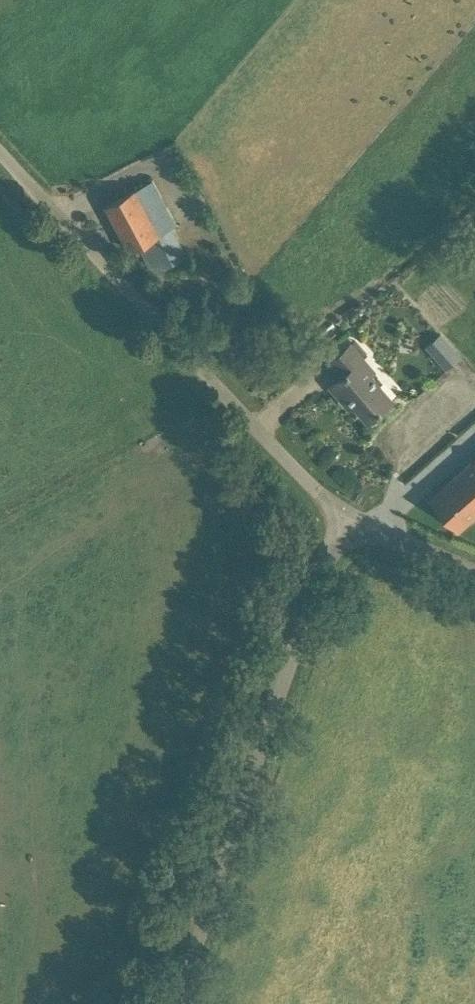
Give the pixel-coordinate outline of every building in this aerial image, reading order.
[(131,248),(159,233),(177,223),(153,178),(135,187),(107,202),(131,248)] [(229,272),(218,280),(226,290),(237,283),(229,272)] [(323,337),(328,343),(338,334),(333,328),(323,337)] [(393,398),(371,374),(376,369),(364,356),(368,352),(355,338),(331,359),(343,373),(330,384),(342,398),(347,394),(368,419),(393,398)] [(462,355),(461,354),(455,347),(440,361),(446,368),(462,355)] [(431,497),(457,528),(474,512),(474,458),(431,497)]
